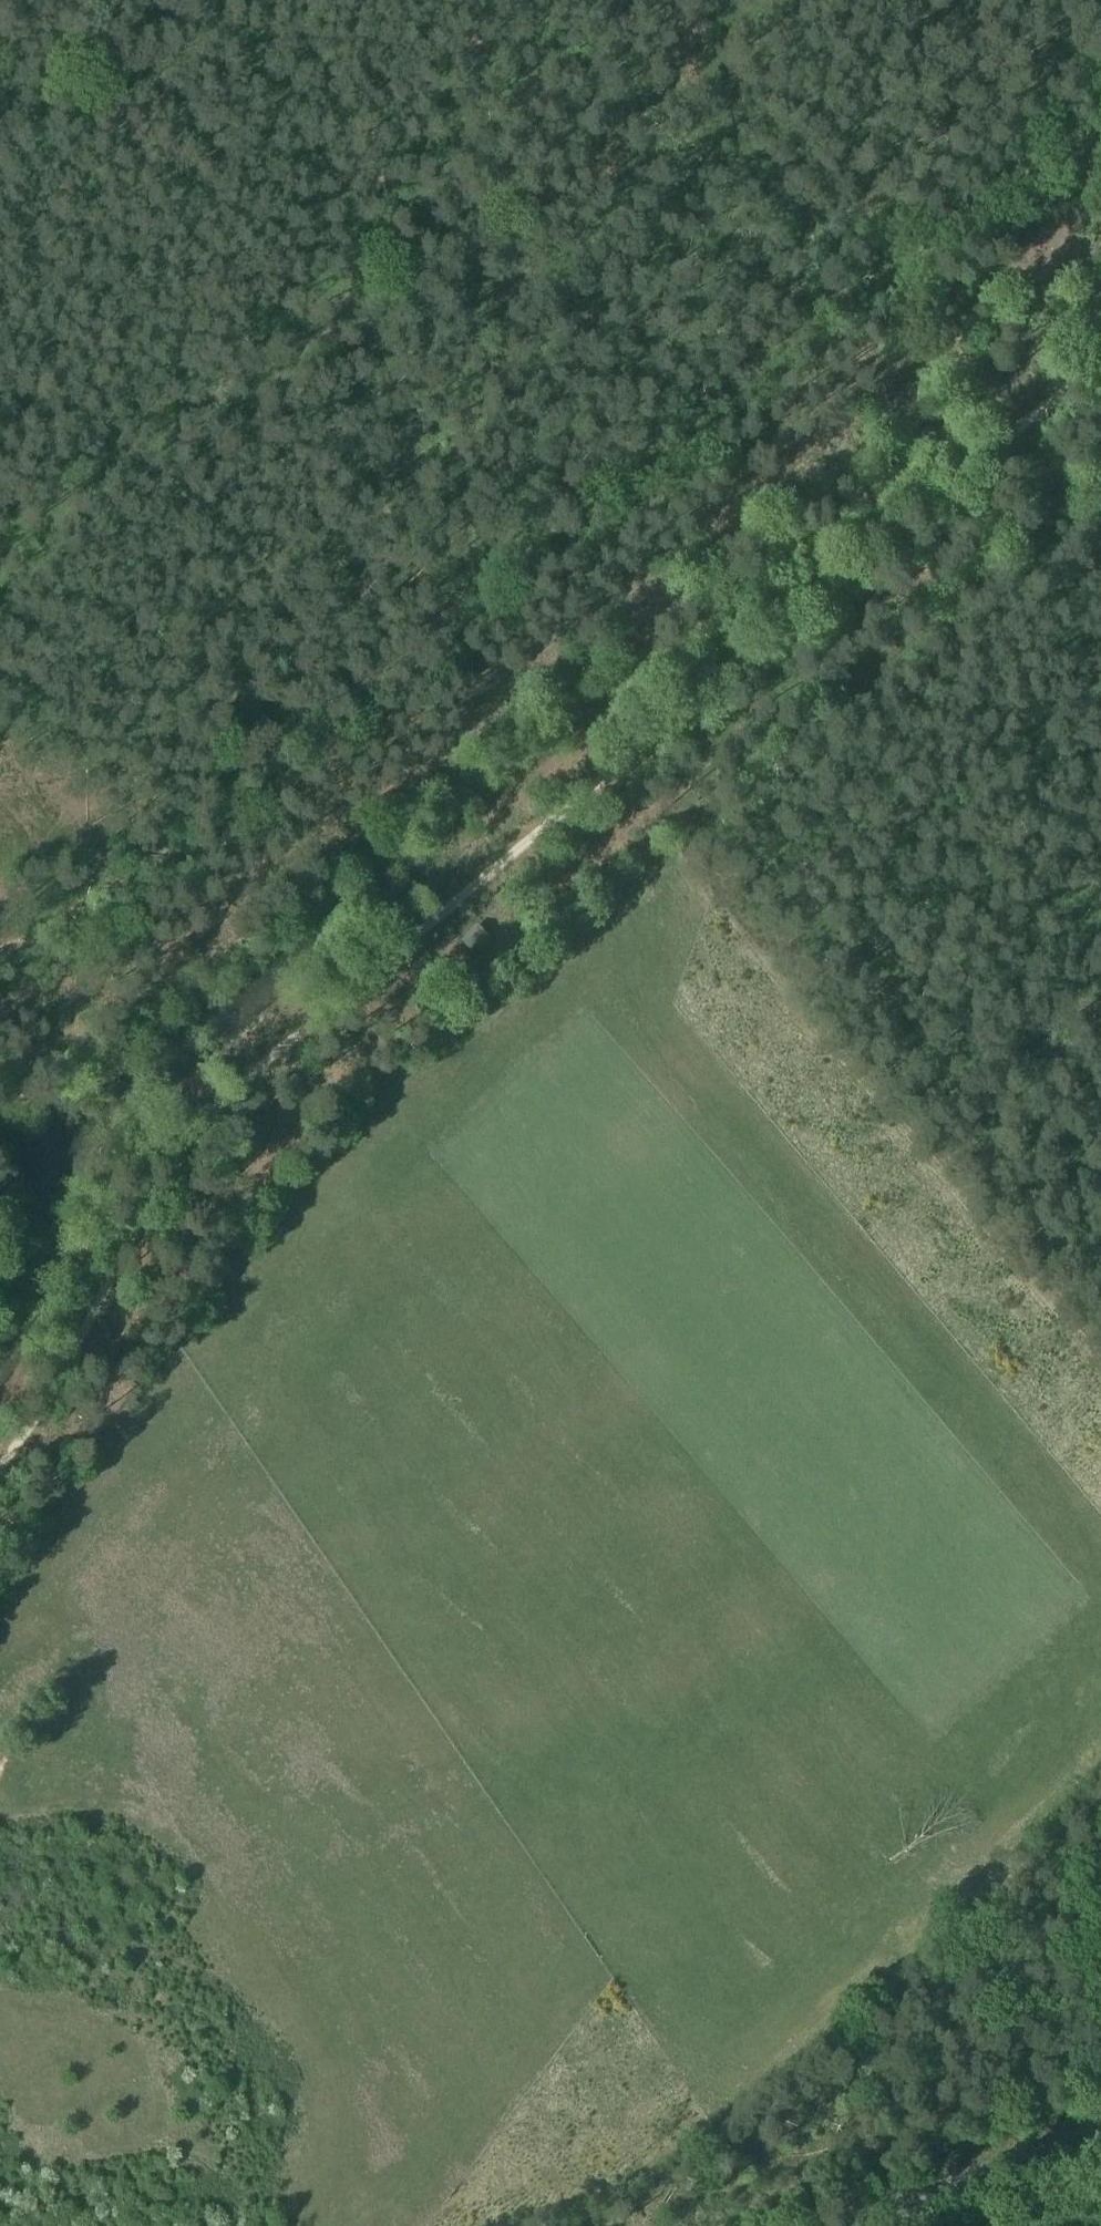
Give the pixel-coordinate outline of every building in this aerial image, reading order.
[(477,927),(461,943),(470,952),(486,937),(477,927)]
